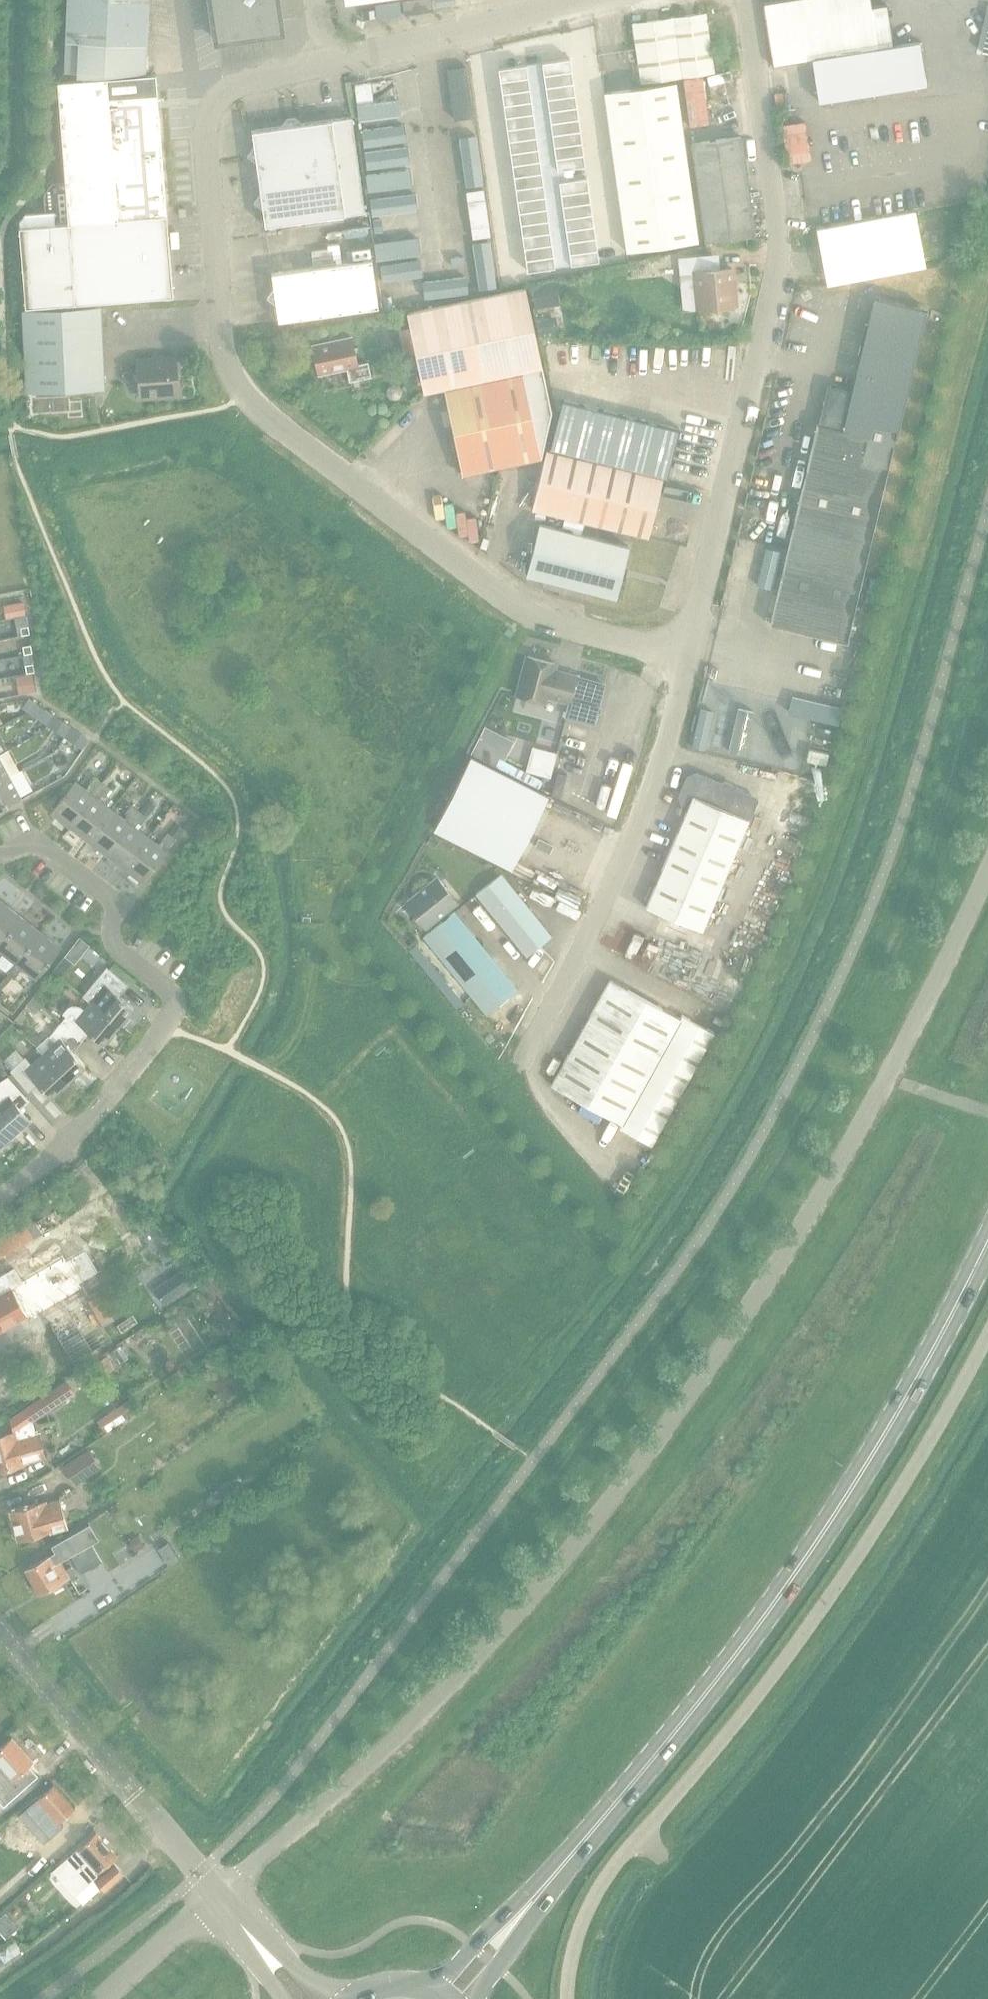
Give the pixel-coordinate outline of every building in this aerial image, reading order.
[(64,72),(91,73),(92,42),(146,44),(148,0),(67,0),(65,41),(64,72)] [(217,40),(269,33),(278,21),(275,0),(211,0),(217,40)] [(764,3),(773,66),(812,60),(819,99),(924,84),(915,37),(891,41),(884,5),(872,7),(871,0),(782,0),(764,3)] [(633,24),(641,83),(715,72),(706,12),(674,18),(633,24)] [(569,57),(534,62),(535,74),(571,69),(569,57)] [(534,62),(498,68),(500,80),(535,74),(534,62)] [(571,69),(535,74),(537,86),(573,81),(571,69)] [(20,227),(18,227),(25,307),(172,295),(166,214),(157,93),(155,73),(106,77),(57,81),(60,117),(68,223),(56,224),(55,211),(26,213),(20,221),(20,227)] [(535,74),(500,80),(501,91),(537,86),(535,74)] [(573,81),(537,86),(539,98),(574,93),(573,81)] [(605,93),(629,255),(701,245),(676,82),(605,93)] [(537,86),(501,91),(503,103),(539,98),(537,86)] [(574,93),(539,98),(540,110),(576,105),(574,93)] [(539,98),(503,103),(505,115),(540,110),(539,98)] [(576,105),(540,110),(542,122),(578,117),(576,105)] [(540,110),(505,115),(506,127),(542,122),(540,110)] [(262,209),(264,225),(364,211),(351,117),(251,130),(253,147),(247,155),(256,162),(260,194),(254,202),(262,209)] [(578,117),(542,122),(544,134),(579,128),(578,117)] [(542,122),(506,127),(508,139),(544,134),(542,122)] [(579,128),(544,134),(545,146),(581,140),(579,128)] [(544,134),(508,139),(510,151),(545,146),(544,134)] [(691,142),(705,241),(754,235),(740,135),(691,142)] [(581,140),(545,146),(547,157),(583,152),(581,140)] [(545,146),(510,151),(511,163),(547,157),(545,146)] [(583,152),(547,157),(549,169),(565,167),(584,164),(583,152)] [(547,157),(511,163),(513,175),(549,169),(547,157)] [(565,167),(549,169),(550,181),(566,179),(565,167)] [(549,169),(513,175),(515,186),(550,181),(549,169)] [(566,179),(550,181),(552,193),(588,188),(586,176),(566,179)] [(550,181),(515,186),(517,198),(552,193),(550,181)] [(588,188),(552,193),(554,205),(589,200),(588,188)] [(552,193),(517,198),(518,210),(554,205),(552,193)] [(589,200),(554,205),(556,217),(591,212),(589,200)] [(554,205),(518,210),(520,222),(556,217),(554,205)] [(816,229),(826,284),(925,265),(915,210),(816,229)] [(591,212),(556,217),(557,229),(593,223),(591,212)] [(556,217),(520,222),(522,234),(557,229),(556,217)] [(593,223),(557,229),(559,241),(594,235),(593,223)] [(557,229),(522,234),(523,246),(559,241),(557,229)] [(594,235),(559,241),(561,252),(596,247),(594,235)] [(559,241),(523,246),(525,258),(561,252),(559,241)] [(596,247),(561,252),(562,265),(598,260),(596,247)] [(561,252),(525,258),(527,270),(562,265),(561,252)] [(276,304),(278,320),(378,306),(371,259),(271,273),(273,289),(267,298),(276,304)] [(696,288),(698,308),(735,305),(731,268),(695,271),(695,275),(693,277),(694,286),(696,288)] [(540,457),(550,409),(525,288),(407,312),(423,392),(443,388),(462,474),(540,457)] [(843,434),(822,425),(770,621),(849,642),(896,434),(901,437),(932,319),(875,305),(843,434)] [(22,309),(26,391),(105,387),(101,306),(22,309)] [(367,362),(357,364),(351,336),(312,345),(318,374),(346,368),(349,380),(370,376),(367,362)] [(137,359),(140,397),(178,394),(175,356),(137,359)] [(562,399),(550,446),(667,475),(679,428),(562,399)] [(531,508),(648,536),(662,478),(545,450),(531,508)] [(527,574),(615,596),(627,546),(540,523),(527,574)] [(20,627),(21,635),(29,633),(28,625),(20,627)] [(22,646),(23,654),(32,652),(30,644),(22,646)] [(546,695),(569,701),(576,676),(553,670),(555,663),(527,655),(516,695),(544,702),(546,695)] [(33,663),(25,665),(26,672),(34,671),(33,663)] [(603,683),(576,676),(569,701),(565,715),(593,722),(603,683)] [(27,684),(29,692),(37,691),(35,683),(27,684)] [(22,706),(48,724),(54,715),(28,697),(22,706)] [(56,731),(64,736),(71,726),(63,721),(56,731)] [(482,736),(494,752),(510,739),(498,724),(482,736)] [(73,742),(81,747),(87,738),(80,733),(73,742)] [(806,760),(825,764),(828,753),(808,748),(806,760)] [(434,828),(511,867),(548,795),(470,756),(434,828)] [(8,775),(0,759),(0,779),(8,775)] [(0,779),(0,808),(20,797),(8,775),(0,779)] [(703,778),(696,775),(689,778),(682,796),(684,803),(688,805),(646,906),(702,930),(756,800),(703,778)] [(69,827),(103,783),(94,776),(89,784),(91,786),(87,791),(74,780),(50,813),(69,827)] [(86,841),(111,809),(98,799),(101,794),(104,796),(110,788),(103,783),(69,827),(86,841)] [(104,855),(138,810),(131,804),(125,812),(127,814),(124,818),(111,809),(86,841),(104,855)] [(122,868),(147,836),(134,826),(137,822),(140,824),(146,816),(138,810),(104,855),(122,868)] [(147,836),(122,868),(141,883),(175,838),(167,832),(161,839),(163,842),(160,846),(147,836)] [(475,893),(526,955),(551,935),(501,873),(475,893)] [(405,901),(425,926),(456,901),(436,876),(405,901)] [(14,911),(0,900),(0,929),(14,911)] [(37,929),(14,911),(0,929),(0,955),(2,953),(12,961),(37,929)] [(423,936),(486,1014),(517,988),(454,911),(423,936)] [(37,929),(12,961),(14,962),(5,972),(12,978),(21,967),(35,979),(60,948),(37,929)] [(82,995),(117,1025),(119,1023),(123,1026),(130,1017),(126,1014),(133,1007),(115,992),(124,982),(106,967),(82,995)] [(681,1014),(679,1018),(609,979),(551,1084),(621,1123),(619,1126),(651,1144),(713,1032),(681,1014)] [(102,1043),(117,1025),(82,995),(82,996),(89,1002),(84,1008),(80,1005),(76,1004),(71,1005),(67,1007),(62,1013),(65,1016),(60,1022),(77,1038),(85,1029),(102,1043)] [(69,1048),(77,1038),(60,1022),(48,1036),(54,1043),(42,1054),(67,1080),(84,1064),(69,1048)] [(49,1096),(67,1080),(42,1054),(31,1064),(24,1057),(9,1070),(25,1089),(34,1080),(49,1096)] [(28,1119),(19,1109),(29,1100),(7,1074),(0,1081),(0,1105),(0,1144),(28,1119)] [(0,1241),(0,1256),(61,1221),(54,1210),(0,1241)] [(79,1282),(98,1271),(83,1245),(23,1280),(15,1266),(0,1275),(0,1328),(35,1307),(45,1325),(50,1322),(72,1360),(111,1337),(101,1321),(117,1311),(104,1290),(89,1299),(79,1282)] [(142,1280),(150,1292),(179,1273),(172,1262),(142,1280)] [(41,1457),(31,1421),(46,1410),(38,1399),(10,1418),(14,1432),(0,1436),(0,1469),(41,1457)] [(63,1466),(74,1482),(99,1465),(88,1449),(63,1466)] [(17,1539),(66,1526),(58,1500),(46,1503),(45,1500),(9,1510),(17,1539)] [(91,1543),(85,1546),(75,1529),(67,1534),(68,1537),(52,1547),(58,1557),(74,1548),(77,1553),(71,1556),(80,1572),(101,1560),(91,1543)] [(71,1566),(64,1570),(56,1554),(48,1558),(48,1557),(24,1569),(38,1594),(51,1586),(53,1591),(63,1585),(61,1582),(75,1574),(71,1566)] [(11,1737),(0,1746),(0,1797),(4,1801),(34,1775),(25,1765),(31,1760),(11,1737)] [(29,1805),(50,1829),(74,1807),(53,1784),(29,1805)] [(4,1827),(16,1840),(26,1831),(23,1829),(33,1820),(23,1809),(4,1827)] [(118,1852),(97,1828),(52,1866),(74,1889),(118,1852)] [(100,1881),(110,1892),(124,1879),(115,1868),(100,1881)]
